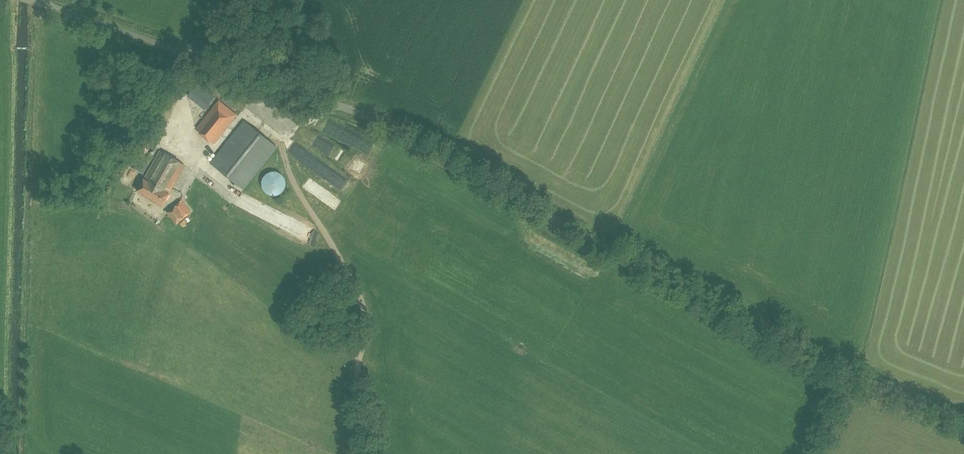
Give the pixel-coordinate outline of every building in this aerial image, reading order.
[(208,109),(217,98),(202,86),(193,97),(208,109)] [(214,142),(237,115),(219,100),(197,128),(200,131),(201,131),(212,140),(211,140),(214,142)] [(327,118),(322,123),(328,129),(333,124),(327,118)] [(245,121),(211,163),(243,190),(278,147),(245,121)] [(145,158),(157,137),(147,132),(136,153),(145,158)] [(163,205),(185,164),(161,151),(145,179),(144,179),(138,191),(163,205)] [(143,161),(136,157),(132,155),(123,172),(129,175),(133,168),(144,173),(149,163),(143,161)] [(270,195),(291,192),(287,172),(266,176),(270,195)] [(177,224),(192,212),(183,200),(167,212),(177,224)]
